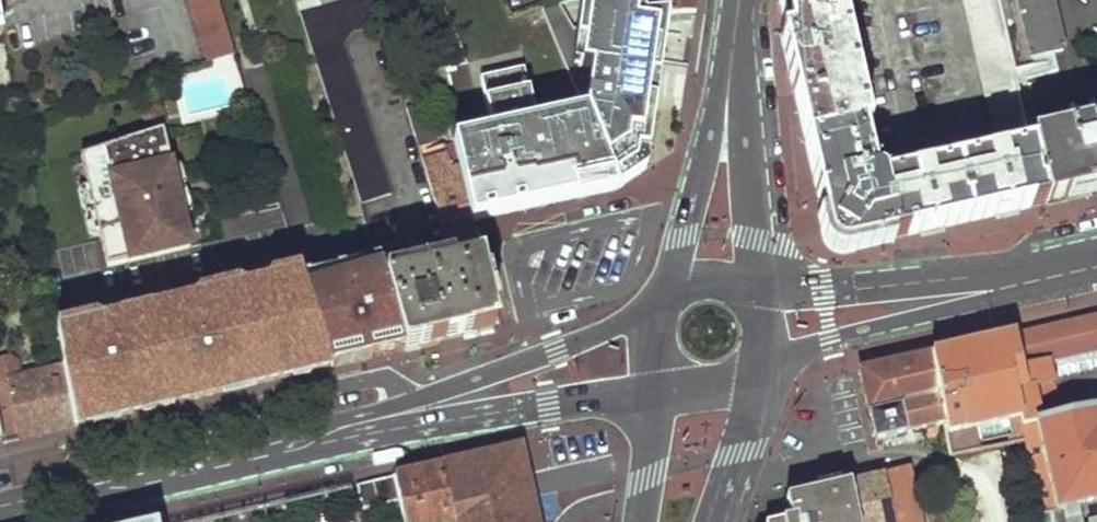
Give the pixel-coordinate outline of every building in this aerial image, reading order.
[(208,65),(233,57),(215,0),(187,0),(208,65)] [(300,15),(350,0),(295,0),(300,15)] [(360,202),(390,192),(343,44),(351,30),(377,23),(369,0),(350,0),(300,15),(311,50),(356,190),(360,202)] [(472,224),(616,189),(645,171),(667,16),(648,18),(644,18),(636,0),(581,0),(571,67),(590,69),(584,112),(535,124),(522,70),(479,81),(492,134),(453,144),(461,177),(472,224)] [(648,18),(667,16),(695,13),(697,0),(647,0),(648,18)] [(1044,203),(1031,149),(876,183),(863,129),(867,128),(842,21),(842,9),(843,0),(779,0),(778,8),(779,37),(824,229),(850,247),(877,241),(932,229),(1002,213),(1044,203)] [(995,143),(1028,136),(1016,83),(1012,63),(997,0),(963,0),(995,143)] [(1012,63),(1051,54),(1061,52),(1049,0),(997,0),(1012,63)] [(1051,54),(1012,63),(1016,83),(1055,73),(1051,54)] [(417,144),(434,141),(426,104),(409,107),(417,144)] [(165,116),(158,112),(146,115),(148,124),(159,131),(168,128),(165,116)] [(1030,142),(1031,149),(1044,203),(1091,193),(1096,191),(1096,126),(1030,142)] [(191,247),(165,136),(82,156),(102,239),(108,266),(191,247)] [(472,224),(461,177),(452,178),(444,149),(422,154),(454,265),(479,260),(472,224)] [(378,260),(305,279),(308,290),(313,305),(331,366),(368,358),(405,349),(386,286),(384,280),(378,260)] [(479,260),(454,265),(384,280),(386,286),(405,349),(449,339),(493,328),(479,260)] [(183,305),(203,396),(267,381),(331,366),(313,305),(308,290),(305,279),(304,276),(183,305)] [(53,295),(51,281),(42,284),(45,296),(49,296),(53,295)] [(203,396),(183,305),(81,329),(57,335),(63,367),(75,426),(99,421),(139,412),(203,396)] [(1039,421),(1035,400),(1038,395),(1054,392),(1048,362),(1096,351),(1096,316),(1003,338),(1023,440),(1038,514),(1074,505),(1096,499),(1096,408),(1039,421)] [(952,456),(1023,440),(1003,338),(966,346),(930,354),(944,422),(952,456)] [(857,372),(872,440),(944,422),(930,354),(857,372)] [(7,442),(41,435),(75,426),(63,367),(20,377),(16,362),(10,359),(0,361),(0,406),(7,442)] [(520,446),(440,464),(453,521),(538,521),(523,455),(520,446)] [(404,521),(453,521),(440,464),(393,475),(400,502),(404,521)] [(892,521),(920,521),(908,473),(898,476),(897,472),(881,476),(882,477),(892,521)] [(393,475),(354,484),(360,511),(400,502),(393,475)] [(882,477),(847,486),(856,521),(892,521),(882,477)] [(847,486),(788,499),(769,521),(856,521),(847,486)] [(1074,505),(1038,514),(1040,521),(1077,521),(1074,505)]
